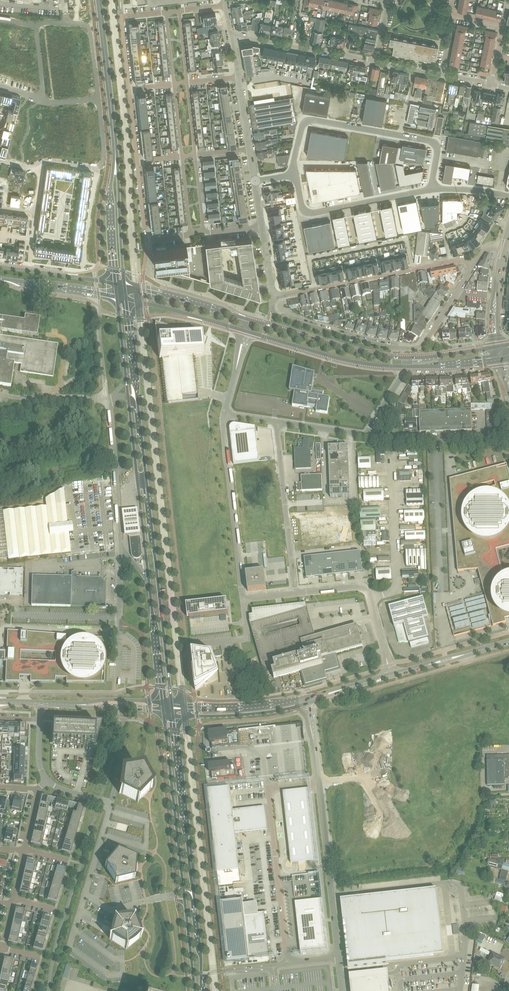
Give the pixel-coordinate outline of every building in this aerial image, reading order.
[(480,16),(483,3),(481,2),(480,6),(477,5),(475,15),(480,16)] [(353,4),(349,3),(345,19),(346,19),(347,19),(347,20),(349,12),(351,13),(350,17),(351,17),(353,4)] [(243,13),(242,11),(233,12),(234,21),(244,20),(243,19),(253,17),(253,13),(253,10),(245,11),(244,13),(243,13)] [(279,20),(280,18),(280,15),(281,12),(279,11),(276,25),(273,24),(272,32),(277,33),(279,20)] [(251,29),(255,30),(256,28),(255,28),(257,18),(261,17),(262,17),(263,12),(257,13),(258,16),(256,16),(256,18),(253,18),(252,25),(251,29)] [(204,23),(203,23),(203,27),(215,25),(215,22),(216,22),(217,22),(216,19),(215,13),(203,15),(204,23)] [(364,16),(361,15),(360,18),(362,19),(363,18),(369,19),(368,22),(377,24),(378,19),(366,16),(364,16)] [(316,42),(321,19),(317,18),(316,21),(314,31),(312,41),(316,42)] [(326,19),(321,19),(316,42),(321,43),(323,33),(326,19)] [(236,28),(239,28),(248,30),(251,29),(252,25),(247,26),(246,21),(244,22),(244,20),(234,21),(236,28)] [(7,31),(9,25),(0,23),(0,29),(7,31)] [(356,33),(364,35),(367,35),(366,36),(376,38),(378,30),(349,24),(348,29),(357,30),(356,33)] [(9,25),(7,31),(16,34),(16,33),(18,27),(9,25)] [(18,27),(16,33),(20,34),(21,41),(26,40),(25,29),(18,27)] [(210,38),(219,37),(218,30),(212,31),(211,28),(202,29),(203,33),(206,32),(207,36),(209,35),(210,38)] [(336,36),(335,45),(341,47),(341,46),(344,46),(346,32),(343,31),(342,37),(336,36)] [(364,35),(363,37),(359,36),(359,39),(360,39),(365,40),(375,43),(376,38),(366,36),(367,35),(364,35)] [(214,44),(218,43),(220,43),(219,37),(210,38),(210,41),(208,41),(208,45),(207,45),(207,48),(214,47),(214,44)] [(393,52),(434,60),(435,61),(438,46),(391,37),(389,44),(394,45),(393,52)] [(374,47),(375,43),(365,40),(360,39),(360,41),(365,43),(364,45),(374,47)] [(214,47),(207,48),(205,49),(206,52),(207,53),(209,53),(210,55),(212,55),(213,58),(222,56),(221,50),(215,51),(214,47)] [(222,56),(213,58),(213,61),(211,61),(211,64),(212,68),(214,67),(215,71),(222,70),(222,66),(221,66),(219,66),(219,63),(221,63),(223,63),(222,56)] [(357,64),(355,64),(353,77),(352,79),(355,79),(356,77),(356,74),(358,74),(359,71),(360,71),(361,65),(360,65),(360,64),(357,64)] [(363,65),(361,65),(360,71),(359,78),(359,79),(367,81),(368,76),(362,75),(363,72),(365,72),(366,66),(366,65),(363,65)] [(376,95),(383,96),(384,92),(388,72),(381,71),(377,90),(376,95)] [(410,74),(405,73),(402,88),(404,89),(405,86),(407,87),(410,74)] [(3,75),(1,81),(10,84),(12,77),(3,75)] [(12,77),(10,84),(19,86),(21,80),(12,77)] [(421,97),(424,97),(425,95),(422,94),(422,91),(421,91),(422,86),(426,87),(426,86),(428,78),(427,78),(427,77),(425,77),(424,77),(422,77),(418,97),(421,97)] [(424,97),(429,98),(433,79),(428,78),(426,86),(426,87),(425,95),(424,97)] [(432,99),(435,100),(439,80),(433,79),(429,98),(432,99)] [(439,80),(435,100),(442,101),(445,81),(439,80)] [(446,94),(449,95),(448,103),(450,104),(454,83),(453,83),(452,82),(451,82),(450,82),(448,91),(446,91),(446,94)] [(454,83),(450,104),(449,109),(452,109),(455,92),(457,93),(459,84),(458,84),(458,83),(456,83),(454,83)] [(464,105),(466,98),(469,98),(472,86),(467,85),(465,94),(463,104),(464,105)] [(478,99),(478,101),(480,101),(482,93),(480,93),(481,91),(475,90),(473,98),(478,99)] [(302,111),(327,116),(331,96),(306,91),(302,111)] [(483,99),(488,100),(490,92),(484,91),(484,94),(482,93),(480,101),(480,105),(482,105),(483,99)] [(496,94),(490,92),(488,100),(493,101),(493,105),(495,105),(496,106),(496,104),(497,100),(497,98),(495,97),(496,94)] [(0,101),(0,103),(2,104),(3,101),(4,101),(3,103),(9,105),(11,99),(12,95),(3,93),(2,93),(0,101)] [(496,106),(499,106),(500,102),(504,103),(505,94),(499,93),(498,98),(497,98),(497,100),(496,104),(496,106)] [(12,95),(11,99),(16,100),(13,111),(17,112),(21,97),(12,95)] [(377,98),(367,96),(362,121),(372,123),(377,98)] [(293,97),(250,104),(254,128),(289,123),(293,122),(297,122),(293,97)] [(372,123),(382,125),(387,100),(377,98),(372,123)] [(433,127),(437,108),(411,103),(407,121),(417,124),(418,125),(418,124),(422,125),(428,127),(428,126),(433,127)] [(499,106),(496,106),(495,105),(492,118),(491,123),(493,123),(493,122),(500,123),(501,120),(499,119),(501,107),(499,106)] [(37,109),(35,118),(41,120),(43,112),(45,112),(45,108),(37,109)] [(8,109),(6,118),(15,120),(17,112),(13,111),(8,109)] [(436,127),(435,132),(437,133),(439,133),(439,134),(440,134),(442,128),(444,117),(438,116),(436,127)] [(485,118),(485,121),(484,124),(489,124),(491,125),(491,123),(492,118),(485,116),(485,118)] [(5,118),(3,125),(3,126),(13,128),(15,120),(6,118),(5,118)] [(484,124),(477,122),(470,121),(468,133),(464,132),(464,137),(486,141),(508,145),(508,128),(491,125),(489,124),(484,124)] [(3,126),(1,133),(3,134),(10,136),(13,128),(3,126)] [(345,158),(348,136),(312,130),(308,155),(320,158),(321,156),(333,158),(333,156),(345,158)] [(2,138),(0,144),(2,144),(8,146),(10,136),(3,134),(2,138)] [(483,157),(486,142),(474,140),(475,139),(456,136),(450,135),(449,135),(446,151),(483,157)] [(30,138),(27,148),(32,150),(33,150),(35,140),(30,138)] [(396,161),(398,146),(383,143),(380,161),(396,161)] [(402,146),(401,152),(400,158),(404,159),(415,161),(424,162),(425,158),(427,148),(418,146),(402,144),(402,146)] [(401,152),(402,146),(398,146),(396,161),(396,162),(403,164),(404,162),(404,159),(400,158),(401,152)] [(285,157),(277,158),(278,165),(288,166),(290,153),(285,154),(285,157)] [(202,162),(203,162),(203,168),(208,167),(208,166),(214,165),(213,159),(202,160),(202,162)] [(368,161),(357,161),(364,195),(374,193),(368,161)] [(392,161),(375,161),(381,189),(397,185),(392,161)] [(403,164),(396,162),(400,185),(421,181),(423,169),(405,173),(403,164)] [(446,162),(443,180),(451,182),(452,176),(454,164),(446,162)] [(470,167),(454,164),(452,176),(468,178),(470,167)] [(0,169),(0,170),(5,172),(4,174),(4,176),(6,176),(8,177),(9,175),(11,167),(1,165),(0,169)] [(11,167),(9,175),(12,175),(13,172),(17,174),(18,174),(17,178),(17,179),(23,180),(24,171),(11,167)] [(356,169),(306,169),(313,201),(360,192),(356,169)] [(203,172),(204,172),(204,178),(209,178),(209,176),(215,175),(215,170),(208,170),(203,171),(204,172),(203,172)] [(478,174),(477,182),(493,185),(494,177),(478,174)] [(11,178),(10,181),(14,181),(13,187),(21,189),(23,180),(17,179),(11,178)] [(205,181),(205,182),(204,183),(205,183),(206,189),(210,188),(210,186),(216,186),(216,180),(209,181),(205,181)] [(9,187),(9,190),(13,190),(12,195),(20,196),(21,189),(13,187),(9,187)] [(205,193),(206,193),(207,200),(210,199),(210,197),(218,196),(217,191),(206,192),(206,193),(205,193)] [(11,195),(10,204),(19,205),(20,196),(12,195),(11,195)] [(416,199),(398,203),(404,231),(422,228),(416,199)] [(211,208),(219,207),(218,201),(212,202),(207,202),(207,204),(208,210),(211,210),(211,209),(211,208)] [(493,206),(492,207),(499,212),(502,208),(500,207),(500,206),(497,204),(497,205),(493,202),(488,201),(488,204),(491,205),(493,206)] [(439,202),(421,204),(425,225),(435,225),(435,219),(439,219),(439,202)] [(386,235),(398,233),(392,204),(380,207),(386,235)] [(499,212),(492,207),(491,207),(489,206),(486,212),(485,211),(482,216),(492,222),(494,219),(490,217),(491,214),(494,216),(495,217),(496,215),(497,215),(499,212)] [(371,209),(371,208),(353,212),(359,240),(377,237),(371,209)] [(217,212),(208,213),(208,214),(209,220),(212,220),(212,218),(220,217),(219,212),(217,212)] [(333,216),(338,245),(350,242),(345,214),(333,216)] [(11,222),(11,223),(19,224),(19,223),(20,216),(12,215),(11,222)] [(479,224),(487,229),(490,224),(489,223),(490,223),(484,219),(483,220),(480,218),(477,223),(479,224)] [(304,226),(309,250),(335,245),(330,221),(322,222),(312,224),(304,226)] [(479,224),(476,228),(484,233),(487,229),(479,224)] [(475,227),(473,231),(480,240),(484,233),(476,228),(475,227)] [(421,254),(428,255),(430,231),(418,230),(414,263),(421,262),(421,254)] [(431,239),(432,239),(443,237),(443,233),(430,231),(428,255),(430,255),(430,258),(432,257),(432,258),(439,256),(437,247),(434,248),(432,240),(431,240),(431,239)] [(480,240),(473,231),(469,235),(476,244),(480,240)] [(476,244),(469,235),(465,238),(471,247),(476,244)] [(460,239),(460,241),(461,241),(464,249),(471,247),(465,238),(460,239)] [(187,246),(152,250),(154,265),(260,298),(251,239),(236,240),(236,241),(221,242),(205,244),(209,282),(206,281),(206,279),(201,278),(201,279),(190,276),(186,246),(187,246)] [(450,243),(450,244),(453,253),(459,251),(456,242),(455,241),(450,243)] [(461,241),(460,241),(456,242),(459,251),(464,249),(461,241)] [(73,250),(72,258),(80,259),(81,251),(75,250),(73,250)] [(479,276),(478,281),(488,282),(489,272),(492,256),(487,254),(478,268),(481,269),(481,275),(480,274),(480,276),(479,276)] [(457,280),(451,276),(451,274),(459,273),(461,273),(464,268),(462,266),(446,269),(448,279),(449,278),(449,279),(447,282),(453,286),(457,280)] [(446,269),(437,271),(438,277),(445,275),(446,281),(447,282),(449,279),(449,278),(448,279),(446,269)] [(438,279),(438,277),(437,271),(430,272),(430,273),(427,274),(429,283),(433,284),(432,279),(435,278),(436,279),(438,279)] [(436,312),(440,305),(432,300),(431,299),(425,309),(416,304),(416,295),(418,290),(418,288),(416,275),(400,278),(400,299),(401,319),(408,321),(414,323),(427,326),(430,322),(436,312)] [(379,282),(380,300),(384,299),(383,291),(389,290),(389,280),(379,282)] [(371,292),(373,291),(373,283),(361,286),(362,296),(367,295),(369,303),(372,303),(371,299),(370,299),(369,294),(371,294),(371,292)] [(445,298),(448,294),(447,294),(449,291),(441,286),(439,291),(434,288),(432,290),(445,298)] [(355,287),(350,288),(352,298),(354,297),(356,307),(359,307),(355,287)] [(441,305),(445,298),(432,290),(428,287),(428,289),(423,294),(431,299),(432,300),(441,305)] [(353,311),(351,299),(349,288),(344,289),(349,312),(353,311)] [(344,300),(346,307),(347,312),(349,312),(344,289),(340,290),(342,301),(344,300)] [(336,300),(338,299),(340,299),(339,290),(330,292),(332,301),(331,301),(332,307),(337,306),(337,305),(336,300)] [(304,316),(306,317),(308,317),(308,316),(304,297),(300,298),(302,308),(301,308),(301,312),(305,312),(306,317),(304,316)] [(481,303),(481,302),(468,301),(467,307),(466,307),(465,308),(465,309),(456,308),(454,307),(447,317),(450,317),(457,318),(461,319),(464,319),(465,319),(466,315),(476,316),(476,319),(485,320),(485,313),(480,313),(480,311),(481,312),(482,311),(482,309),(480,308),(481,308),(482,308),(481,307),(482,306),(481,305),(482,305),(481,304),(482,304),(481,303)] [(11,387),(12,379),(12,377),(13,377),(13,375),(12,375),(14,363),(21,364),(20,372),(30,374),(53,377),(57,345),(50,344),(2,337),(2,334),(3,331),(37,336),(38,331),(40,319),(25,316),(24,321),(0,318),(0,330),(1,330),(1,333),(0,336),(0,385),(11,387)] [(479,320),(479,323),(479,325),(481,325),(481,328),(477,329),(475,330),(476,334),(478,333),(478,338),(479,337),(480,338),(482,338),(483,337),(486,336),(485,330),(485,327),(485,326),(484,321),(479,320)] [(363,334),(365,335),(366,327),(367,327),(368,321),(366,321),(365,326),(363,326),(360,334),(363,335),(363,334)] [(155,322),(159,358),(162,358),(193,354),(203,353),(202,343),(202,342),(203,341),(203,340),(203,339),(202,338),(201,338),(201,337),(201,336),(155,322)] [(346,324),(345,327),(345,329),(349,330),(350,331),(351,331),(352,331),(353,331),(353,329),(354,325),(354,324),(351,323),(346,324)] [(424,330),(427,326),(414,323),(412,327),(414,329),(411,335),(418,339),(419,337),(420,338),(424,330)] [(400,342),(403,342),(403,340),(406,341),(406,340),(410,342),(411,341),(413,343),(414,341),(416,342),(418,339),(411,335),(406,331),(405,333),(409,335),(407,339),(403,338),(403,337),(400,337),(400,342)] [(194,357),(193,354),(162,358),(167,403),(198,399),(197,388),(194,357)] [(315,373),(314,373),(293,367),(289,390),(294,391),(292,406),(300,407),(300,408),(302,408),(304,408),(304,407),(308,408),(308,407),(312,407),(317,408),(316,412),(321,412),(327,413),(330,398),(323,397),(323,391),(312,389),(313,382),(314,378),(315,374),(315,373)] [(483,389),(485,388),(483,374),(480,375),(480,374),(478,374),(478,375),(477,375),(478,383),(482,382),(483,389)] [(470,385),(471,390),(478,389),(478,383),(477,375),(470,376),(472,384),(470,384),(470,385)] [(454,386),(454,392),(454,394),(458,394),(457,391),(462,390),(461,377),(455,378),(456,386),(454,386)] [(471,393),(471,390),(470,385),(468,385),(467,377),(461,377),(462,390),(467,389),(468,393),(471,393)] [(452,378),(446,378),(446,387),(446,389),(446,392),(454,392),(454,386),(452,386),(452,378)] [(412,379),(412,387),(411,389),(407,387),(406,389),(411,392),(413,390),(416,390),(416,398),(418,398),(418,393),(418,390),(418,387),(418,379),(412,379)] [(397,410),(404,410),(405,410),(405,405),(404,405),(404,404),(403,404),(398,402),(397,403),(397,410)] [(419,411),(419,417),(419,428),(420,432),(472,430),(472,426),(471,411),(471,410),(471,409),(419,411)] [(417,429),(416,426),(416,419),(408,419),(405,420),(405,428),(412,428),(412,429),(417,429)] [(230,428),(230,429),(230,434),(234,464),(259,461),(256,431),(258,431),(258,427),(235,424),(234,424),(233,424),(232,425),(231,426),(230,427),(230,428)] [(295,453),(296,469),(311,468),(310,453),(310,451),(313,451),(314,442),(309,442),(309,440),(304,440),(304,441),(299,440),(297,451),(295,451),(295,453)] [(348,446),(328,447),(330,498),(350,497),(348,446)] [(377,464),(381,463),(381,455),(385,455),(385,451),(377,452),(377,464)] [(371,457),(359,457),(359,468),(372,468),(371,457)] [(450,479),(456,554),(508,540),(508,474),(507,467),(506,464),(496,467),(460,477),(450,479)] [(297,491),(302,491),(322,490),(321,475),(301,476),(301,483),(296,483),(297,491)] [(380,477),(360,478),(360,488),(380,487),(380,477)] [(46,506),(3,511),(8,560),(71,553),(69,534),(73,533),(72,523),(68,524),(64,488),(45,499),(46,506)] [(384,489),(364,490),(364,501),(384,500),(384,489)] [(405,500),(422,499),(422,489),(420,489),(405,490),(405,500)] [(381,506),(361,507),(361,518),(381,517),(381,506)] [(121,511),(124,536),(126,536),(140,534),(137,509),(121,511)] [(403,511),(404,522),(424,521),(423,510),(403,511)] [(376,519),(361,519),(361,531),(376,530),(376,519)] [(405,532),(405,540),(417,539),(420,539),(425,539),(425,531),(405,532)] [(369,535),(369,537),(364,537),(364,546),(377,546),(376,535),(369,535)] [(142,554),(142,553),(140,536),(129,537),(131,554),(131,555),(132,556),(132,557),(133,557),(133,558),(134,558),(135,558),(136,559),(137,559),(138,558),(139,558),(140,557),(141,556),(141,555),(142,554)] [(506,622),(505,621),(505,618),(508,617),(508,540),(456,554),(458,571),(478,569),(480,578),(475,580),(477,585),(482,584),(493,626),(506,622)] [(425,569),(424,550),(405,550),(405,566),(417,565),(418,570),(425,569)] [(316,556),(312,557),(304,558),(305,564),(306,572),(306,578),(363,572),(363,571),(362,571),(360,553),(360,551),(316,556)] [(391,568),(376,569),(377,580),(392,579),(391,568)] [(246,573),(248,591),(266,589),(264,571),(246,573)] [(96,577),(63,577),(31,576),(30,606),(105,608),(106,583),(101,578),(96,577)] [(394,626),(398,642),(401,643),(404,643),(409,643),(410,643),(411,648),(429,643),(428,638),(429,638),(424,619),(428,617),(423,597),(389,607),(394,626)] [(188,618),(228,614),(227,600),(186,605),(188,618)] [(252,609),(253,614),(249,615),(250,621),(249,621),(251,625),(256,644),(259,655),(263,669),(264,674),(272,672),(274,679),(302,671),(306,685),(327,679),(325,672),(339,668),(335,654),(363,646),(357,625),(315,637),(306,603),(284,606),(277,607),(252,609)] [(0,660),(6,660),(5,682),(19,682),(19,676),(31,676),(30,680),(30,682),(55,682),(55,677),(67,678),(66,680),(66,682),(104,682),(102,682),(102,680),(104,680),(106,639),(7,631),(7,641),(7,650),(1,650),(1,649),(0,649),(0,661),(0,660)] [(197,689),(197,690),(197,689),(220,677),(213,657),(212,652),(195,654),(193,654),(197,689)] [(52,742),(91,744),(93,744),(94,744),(96,744),(101,727),(95,727),(53,725),(53,727),(52,727),(52,742)] [(210,743),(212,743),(212,747),(239,744),(238,730),(237,730),(237,729),(235,729),(235,730),(227,731),(227,729),(208,731),(210,743)] [(505,785),(505,778),(508,777),(508,754),(498,755),(498,760),(487,760),(487,785),(505,785)] [(209,773),(211,773),(212,779),(214,779),(214,780),(216,780),(216,779),(226,778),(226,779),(229,778),(229,777),(236,777),(235,765),(231,765),(231,762),(215,763),(208,764),(209,773)] [(146,792),(149,789),(151,787),(152,787),(151,787),(150,785),(143,772),(142,770),(143,769),(142,769),(142,770),(140,771),(140,770),(125,773),(123,773),(122,772),(122,773),(123,774),(123,776),(122,781),(122,785),(121,790),(121,792),(119,793),(121,793),(123,794),(135,800),(137,801),(138,802),(138,801),(139,799),(142,796),(144,794),(146,792)] [(208,791),(219,888),(234,886),(234,885),(234,882),(234,880),(240,879),(235,833),(267,830),(265,807),(233,811),(230,788),(208,791)] [(309,861),(317,860),(318,860),(310,789),(283,792),(291,863),(295,863),(309,861)] [(42,795),(40,804),(49,806),(46,805),(47,801),(51,802),(52,798),(42,795)] [(2,814),(6,815),(8,805),(5,804),(6,800),(6,799),(0,797),(0,810),(3,810),(2,814)] [(9,804),(13,804),(11,810),(21,812),(22,806),(20,806),(21,801),(21,799),(14,797),(14,800),(10,799),(9,801),(9,804)] [(57,799),(52,798),(51,802),(56,803),(55,808),(61,810),(63,801),(57,799)] [(63,801),(61,810),(66,811),(68,806),(72,808),(73,803),(69,802),(63,801)] [(76,813),(82,815),(84,806),(73,803),(72,808),(77,809),(76,813)] [(38,810),(49,812),(47,812),(49,806),(40,804),(38,810)] [(38,810),(37,815),(48,818),(49,812),(38,810)] [(69,817),(80,821),(82,815),(76,813),(73,813),(71,818),(69,817)] [(36,821),(47,823),(48,818),(37,815),(36,821)] [(80,821),(69,817),(68,823),(78,826),(80,821)] [(36,821),(34,826),(45,829),(47,823),(36,821)] [(77,832),(78,826),(68,823),(67,823),(69,824),(68,829),(66,828),(77,832)] [(33,832),(44,835),(45,829),(34,826),(33,832)] [(7,828),(4,840),(11,842),(13,835),(16,836),(17,830),(7,828)] [(64,834),(75,837),(77,832),(66,828),(64,834)] [(32,838),(43,840),(44,835),(33,832),(32,838)] [(75,837),(64,834),(63,839),(74,843),(75,837)] [(32,838),(31,843),(42,846),(43,840),(32,838)] [(61,845),(72,848),(74,843),(63,839),(61,845)] [(61,845),(59,851),(70,854),(72,848),(61,845)] [(135,868),(135,865),(136,861),(135,861),(136,859),(137,858),(136,858),(135,858),(133,858),(120,852),(118,851),(118,850),(118,851),(118,852),(116,853),(107,864),(106,866),(105,866),(106,866),(107,868),(114,880),(116,882),(115,883),(116,883),(116,882),(118,882),(132,878),(134,878),(135,878),(134,877),(134,875),(135,871),(135,868)] [(492,859),(494,860),(502,862),(504,863),(505,859),(502,859),(498,858),(498,853),(492,853),(492,854),(490,854),(490,857),(492,857),(492,858),(492,859)] [(4,859),(0,858),(0,866),(3,867),(3,869),(9,871),(10,864),(7,863),(8,859),(4,859)] [(37,867),(38,861),(27,859),(26,865),(37,867)] [(487,865),(492,867),(500,869),(502,862),(494,860),(492,859),(489,859),(487,865)] [(36,871),(37,867),(26,865),(24,870),(35,873),(37,873),(38,871),(36,871)] [(55,866),(53,872),(64,875),(66,869),(55,866)] [(458,868),(456,874),(464,876),(465,870),(458,868)] [(63,880),(64,875),(53,872),(52,877),(63,880)] [(63,880),(52,877),(50,883),(61,886),(63,880)] [(500,880),(493,878),(491,882),(494,883),(494,882),(499,884),(505,885),(504,886),(508,888),(508,882),(500,880)] [(59,891),(61,886),(50,883),(49,888),(59,891)] [(243,900),(242,891),(235,892),(234,887),(234,886),(219,888),(227,963),(249,960),(249,958),(269,955),(265,913),(244,915),(243,900)] [(58,897),(59,891),(49,888),(47,894),(58,897)] [(438,927),(440,927),(436,889),(359,897),(361,907),(342,909),(348,965),(386,960),(434,955),(433,952),(441,951),(438,927)] [(58,897),(47,894),(45,899),(56,902),(58,897)] [(341,899),(342,909),(361,907),(359,897),(341,899)] [(322,899),(295,902),(301,955),(328,952),(322,899)] [(16,908),(14,914),(25,917),(27,911),(16,908)] [(25,917),(14,914),(13,920),(24,922),(25,917)] [(52,918),(41,915),(39,920),(50,923),(52,918)] [(128,947),(137,940),(139,938),(141,937),(141,936),(140,934),(137,927),(136,924),(135,921),(134,919),(134,918),(134,919),(131,919),(117,920),(115,920),(114,920),(115,920),(114,922),(111,933),(111,936),(110,938),(110,939),(112,940),(114,941),(124,947),(126,949),(128,947)] [(13,920),(12,925),(21,927),(24,928),(25,925),(25,923),(24,922),(13,920)] [(48,929),(50,923),(39,920),(39,921),(41,921),(39,926),(48,929)] [(12,925),(11,931),(20,933),(22,934),(24,928),(21,927),(12,925)] [(47,934),(48,929),(39,926),(38,932),(47,934)] [(433,952),(434,955),(444,954),(440,927),(438,927),(441,951),(433,952)] [(11,931),(9,936),(20,939),(18,938),(20,933),(11,931)] [(38,932),(36,937),(45,940),(47,934),(38,932)] [(8,942),(19,945),(20,939),(9,936),(8,942)] [(44,945),(45,940),(36,937),(35,943),(33,942),(44,945)] [(31,948),(42,951),(44,945),(33,942),(31,948)] [(488,960),(483,958),(479,956),(477,962),(480,963),(481,962),(487,965),(488,963),(500,969),(505,960),(493,953),(491,956),(490,955),(488,960)] [(3,964),(14,966),(15,960),(4,958),(3,964)] [(348,968),(349,972),(350,971),(358,970),(387,967),(387,964),(386,960),(348,965),(348,968)] [(14,966),(3,964),(2,969),(13,972),(13,971),(11,971),(12,966),(14,966)] [(37,966),(31,964),(28,975),(32,976),(32,974),(35,975),(37,966)] [(71,966),(67,964),(63,977),(68,978),(71,966)] [(13,972),(2,969),(0,975),(11,977),(13,972)] [(349,978),(350,982),(388,977),(388,973),(388,970),(358,974),(350,975),(349,975),(349,978)] [(25,986),(28,987),(29,985),(32,986),(34,977),(32,976),(28,975),(25,986)] [(390,990),(393,989),(392,982),(389,982),(388,977),(350,982),(351,990),(390,990)]
